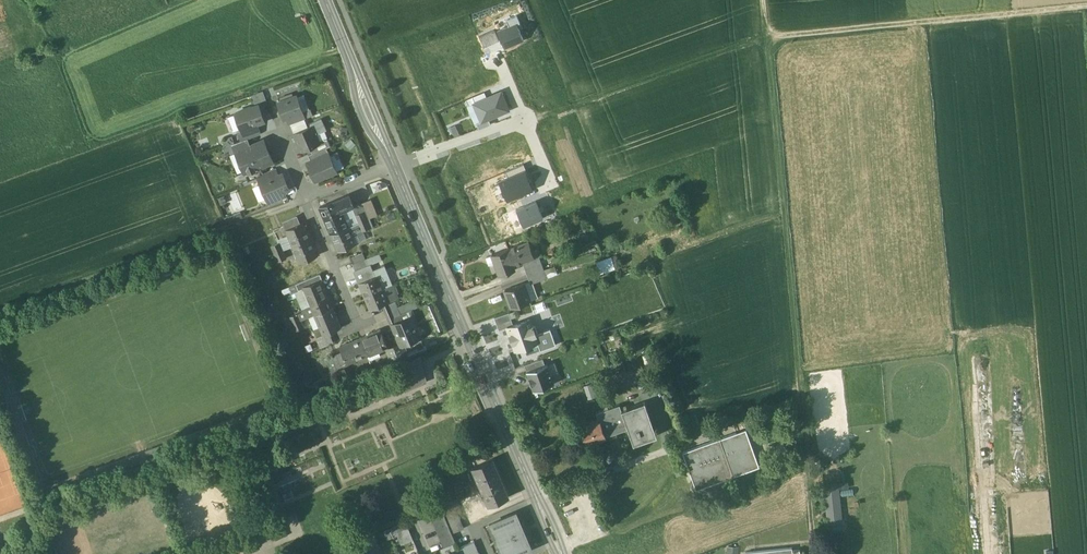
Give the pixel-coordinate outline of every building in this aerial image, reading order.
[(507,20),(510,26),(516,24),(520,22),(518,16),(507,20)] [(498,31),(505,47),(522,40),(516,24),(510,26),(498,31)] [(479,37),(484,47),(499,41),(494,30),(479,37)] [(263,92),(251,96),(254,105),(266,100),(263,92)] [(469,106),(474,104),(487,98),(485,92),(466,100),(469,106)] [(482,121),(482,122),(489,119),(509,110),(501,92),(487,98),(474,104),(482,121)] [(296,97),(278,104),(282,114),(284,113),(286,118),(288,118),(302,113),(296,97)] [(258,106),(235,114),(241,130),(256,125),(264,122),(258,106)] [(302,113),(288,118),(290,124),(313,117),(310,110),(302,113)] [(476,123),(479,130),(491,125),(489,119),(482,122),(482,121),(476,123)] [(294,134),(302,152),(310,148),(319,144),(318,142),(315,135),(326,131),(321,120),(311,125),(312,127),(294,134)] [(256,125),(241,130),(238,131),(242,142),(246,140),(260,135),(256,125)] [(232,138),(225,141),(227,147),(234,144),(232,138)] [(327,138),(318,142),(319,144),(310,148),(313,155),(326,148),(326,149),(331,147),(327,138)] [(242,142),(232,145),(236,153),(249,147),(246,140),(242,142)] [(249,147),(236,153),(245,175),(259,169),(273,163),(263,141),(249,147)] [(313,155),(308,156),(311,162),(329,154),(326,149),(326,148),(313,155)] [(311,162),(307,164),(315,182),(337,172),(329,154),(311,162)] [(522,165),(506,172),(509,179),(524,172),(522,165)] [(259,169),(245,175),(248,182),(257,178),(262,175),(259,169)] [(262,175),(257,178),(260,185),(278,177),(275,170),(262,175)] [(524,172),(509,179),(500,182),(508,200),(532,189),(524,172)] [(278,177),(260,185),(267,200),(283,193),(289,191),(282,175),(278,177)] [(283,193),(267,200),(270,206),(286,199),(283,193)] [(349,196),(320,209),(324,219),(341,212),(342,212),(352,208),(354,207),(349,196)] [(516,210),(522,225),(543,217),(537,202),(516,210)] [(352,208),(342,212),(349,228),(359,224),(355,216),(356,216),(352,208)] [(341,212),(324,219),(328,229),(329,228),(332,235),(349,228),(342,212),(341,212)] [(356,216),(355,216),(359,224),(367,220),(364,212),(356,216)] [(295,218),(282,223),(286,231),(299,225),(295,218)] [(367,220),(359,224),(362,232),(370,228),(367,220)] [(299,225),(286,231),(286,232),(293,247),(310,240),(307,233),(303,223),(299,225)] [(349,228),(332,235),(335,242),(334,242),(338,252),(356,245),(349,228)] [(310,240),(293,247),(300,263),(300,264),(317,256),(313,247),(310,240)] [(529,241),(508,249),(514,266),(523,262),(535,258),(529,241)] [(280,244),(271,247),(275,255),(283,252),(280,244)] [(508,249),(492,255),(500,276),(515,271),(514,266),(508,249)] [(283,252),(275,255),(278,263),(286,260),(283,252)] [(535,258),(523,262),(525,269),(542,263),(539,256),(535,258)] [(597,263),(601,275),(621,268),(616,256),(597,263)] [(364,259),(353,264),(355,271),(367,266),(364,259)] [(542,263),(525,269),(528,276),(544,270),(542,263)] [(372,265),(355,272),(365,297),(382,289),(372,265)] [(554,266),(544,270),(546,275),(556,272),(554,266)] [(544,270),(528,276),(530,282),(531,284),(533,283),(547,278),(546,275),(544,270)] [(320,275),(296,285),(299,292),(304,290),(320,283),(323,281),(320,275)] [(533,283),(531,284),(530,282),(524,284),(530,300),(538,298),(533,283)] [(320,283),(304,290),(307,296),(323,289),(320,283)] [(524,284),(505,290),(511,308),(530,301),(530,300),(524,284)] [(399,297),(394,285),(382,289),(388,302),(399,297)] [(323,289),(307,296),(310,304),(311,303),(316,315),(331,309),(323,289)] [(382,289),(365,297),(370,309),(388,302),(382,289)] [(415,300),(398,307),(401,314),(418,307),(415,300)] [(395,302),(383,307),(389,319),(401,314),(395,302)] [(432,304),(427,306),(438,332),(443,330),(432,304)] [(331,309),(316,315),(321,328),(320,328),(323,336),(330,333),(340,329),(331,309)] [(509,313),(495,318),(499,331),(507,328),(513,325),(509,313)] [(401,314),(389,319),(392,326),(404,321),(401,314)] [(298,315),(290,318),(293,325),(301,322),(298,315)] [(404,321),(392,326),(400,344),(402,344),(420,336),(412,318),(404,321)] [(513,325),(507,328),(515,350),(538,342),(535,335),(538,334),(535,326),(533,326),(533,325),(532,326),(530,320),(513,325)] [(301,322),(293,325),(295,332),(304,329),(301,322)] [(538,334),(535,335),(538,342),(540,350),(556,345),(550,330),(538,334)] [(380,331),(360,339),(367,355),(379,350),(379,351),(387,348),(380,331)] [(323,336),(316,339),(321,349),(334,343),(330,333),(323,336)] [(360,339),(340,348),(342,352),(347,365),(355,361),(354,360),(367,355),(360,339)] [(400,344),(394,347),(400,362),(408,358),(402,344),(400,344)] [(407,352),(409,358),(426,350),(424,345),(407,352)] [(394,347),(386,350),(393,365),(400,362),(394,347)] [(342,352),(335,355),(341,367),(347,365),(342,352)] [(335,355),(331,357),(336,369),(341,367),(335,355)] [(421,359),(420,356),(397,371),(406,392),(428,383),(421,359)] [(543,359),(524,365),(527,371),(545,365),(543,359)] [(527,371),(526,372),(533,392),(554,384),(547,364),(545,365),(527,371)] [(642,366),(617,375),(622,388),(646,379),(642,366)] [(589,396),(596,393),(592,383),(585,386),(589,396)] [(645,402),(622,411),(620,405),(596,413),(599,420),(581,427),(587,444),(606,438),(605,437),(628,429),(634,445),(657,436),(645,402)] [(701,427),(696,416),(690,418),(695,429),(701,427)] [(726,416),(714,420),(717,429),(730,425),(726,416)] [(690,418),(684,420),(689,431),(695,429),(690,418)] [(746,429),(683,452),(697,489),(760,467),(746,429)] [(508,498),(492,459),(472,468),(489,506),(508,498)] [(836,484),(824,485),(828,524),(840,523),(836,484)] [(700,498),(691,501),(694,509),(703,505),(700,498)] [(464,528),(453,503),(441,508),(443,514),(446,520),(448,525),(451,531),(452,534),(464,528)] [(441,508),(429,513),(431,519),(443,514),(441,508)] [(443,514),(431,519),(434,525),(446,520),(443,514)] [(490,525),(497,543),(527,531),(522,520),(519,522),(516,514),(490,525)] [(446,520),(434,525),(436,530),(448,525),(446,520)] [(406,522),(394,527),(396,534),(408,529),(406,522)] [(448,525),(436,530),(439,536),(451,531),(448,525)] [(408,529),(396,534),(399,539),(411,534),(408,529)] [(451,531),(439,536),(441,542),(453,537),(452,534),(451,531)] [(527,531),(497,543),(502,553),(521,553),(531,550),(528,543),(531,541),(527,531)] [(411,534),(399,539),(401,545),(413,540),(411,534)] [(453,537),(441,542),(444,548),(456,543),(453,537)] [(473,542),(459,548),(461,553),(478,553),(473,542)]
